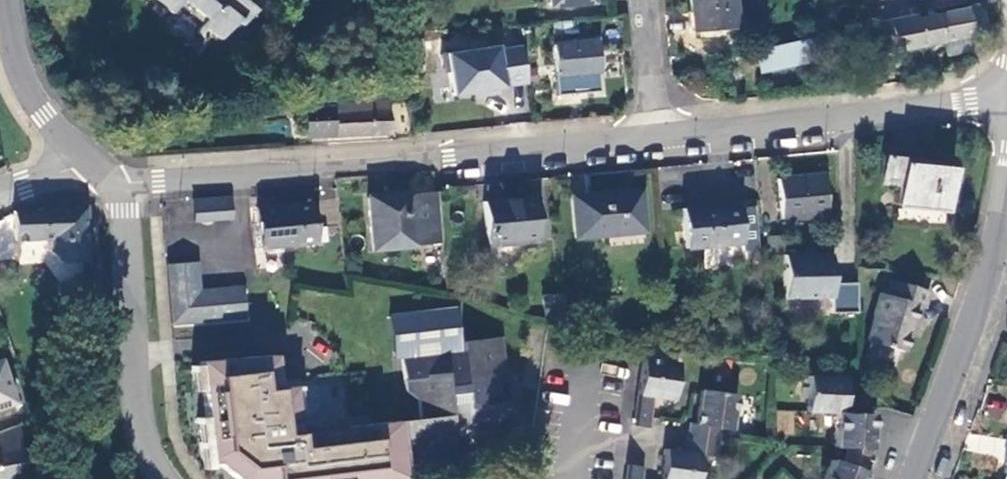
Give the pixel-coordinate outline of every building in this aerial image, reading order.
[(258,0),(153,0),(169,13),(175,6),(198,24),(192,31),(197,35),(203,28),(218,39),(233,21),(238,25),(258,0)] [(734,0),(690,0),(693,32),(736,28),(734,0)] [(918,18),(917,13),(875,22),(882,54),(897,51),(898,53),(975,35),(974,31),(988,27),(983,11),(971,14),(970,7),(918,18)] [(529,26),(520,28),(522,39),(531,37),(529,26)] [(809,39),(758,50),(765,68),(814,57),(809,39)] [(597,40),(553,44),(558,95),(600,90),(597,40)] [(498,47),(441,56),(444,75),(449,74),(453,97),(480,92),(481,98),(498,95),(497,90),(505,88),(504,86),(527,82),(521,47),(498,51),(498,47)] [(392,134),(388,100),(335,105),(334,106),(305,108),(307,138),(392,134)] [(397,131),(407,129),(401,104),(391,106),(397,131)] [(947,212),(951,169),(916,166),(916,165),(902,164),(902,160),(881,157),(878,187),(898,188),(896,207),(947,212)] [(823,176),(777,180),(780,221),(828,216),(823,176)] [(640,191),(570,197),(574,238),(644,232),(640,191)] [(417,245),(441,244),(436,194),(412,196),(412,193),(366,197),(372,251),(417,248),(417,245)] [(533,197),(482,202),(487,246),(538,242),(533,197)] [(192,201),(194,222),(230,219),(229,198),(192,201)] [(310,202),(255,207),(257,222),(260,249),(260,250),(328,244),(326,227),(314,228),(310,202)] [(739,209),(738,204),(681,210),(684,248),(742,244),(739,209)] [(754,207),(739,209),(742,244),(743,250),(757,249),(754,207)] [(85,209),(39,209),(39,211),(13,213),(13,239),(50,238),(52,255),(61,266),(86,263),(85,209)] [(252,249),(260,249),(257,222),(250,224),(252,249)] [(832,255),(783,255),(784,296),(831,296),(831,312),(857,312),(857,283),(832,283),(832,255)] [(201,321),(198,291),(195,261),(166,264),(171,324),(201,321)] [(929,293),(891,281),(886,296),(880,295),(873,316),(875,316),(867,342),(903,353),(911,324),(913,325),(919,308),(924,309),(929,293)] [(243,287),(198,291),(201,321),(245,317),(243,287)] [(542,296),(544,318),(547,319),(565,324),(562,295),(542,296)] [(501,337),(460,342),(461,352),(401,359),(405,392),(416,391),(417,403),(420,420),(399,422),(403,453),(427,450),(454,446),(452,438),(462,437),(512,430),(508,402),(499,403),(496,376),(504,363),(501,337)] [(274,356),(198,362),(199,365),(202,391),(205,418),(210,463),(216,463),(237,478),(396,478),(406,478),(403,453),(399,422),(399,421),(350,427),(350,431),(298,437),(297,433),(295,415),(292,387),(277,389),(274,356)] [(677,365),(643,359),(633,425),(647,428),(652,398),(672,401),(677,365)] [(0,365),(0,408),(13,404),(0,365)] [(202,391),(199,365),(190,367),(193,392),(202,391)] [(832,448),(844,448),(839,464),(829,461),(823,478),(862,478),(864,474),(863,474),(866,462),(868,451),(870,449),(872,414),(843,411),(845,379),(809,376),(806,411),(835,415),(832,448)] [(302,414),(298,386),(292,387),(295,415),(302,414)] [(698,393),(692,429),(686,428),(681,454),(664,451),(659,478),(695,478),(699,456),(714,458),(718,432),(729,432),(735,398),(698,393)] [(798,411),(776,410),(776,434),(798,434),(798,411)] [(210,463),(205,418),(197,418),(202,469),(211,468),(210,463)] [(350,427),(297,433),(298,437),(350,431),(350,427)] [(20,436),(0,440),(0,478),(14,478),(26,477),(20,436)] [(455,459),(454,446),(427,450),(439,461),(455,459)] [(641,469),(627,465),(625,478),(640,478),(641,469)]
